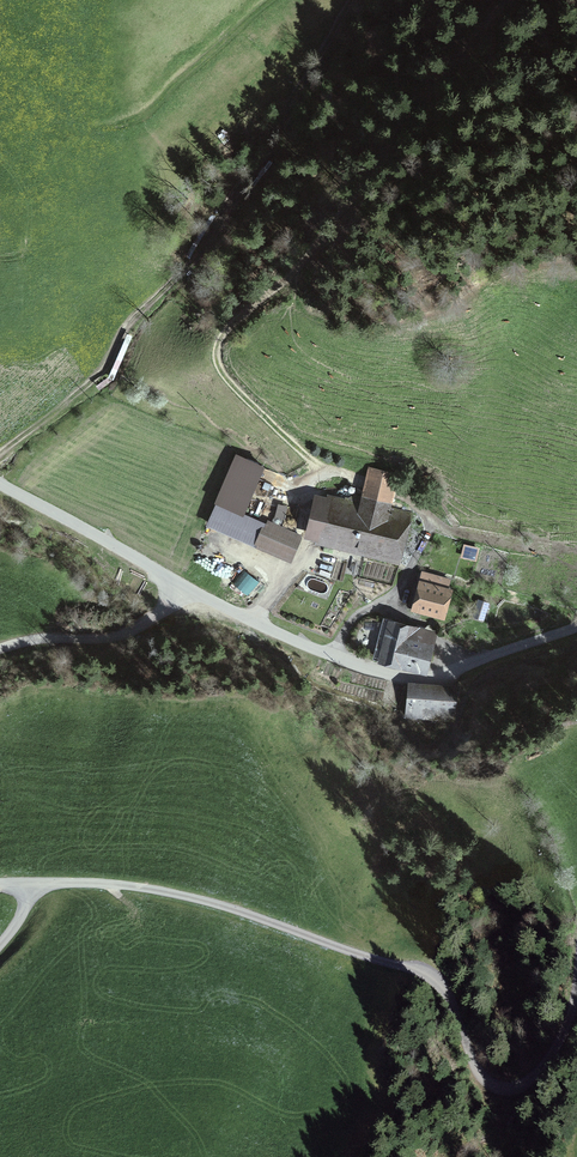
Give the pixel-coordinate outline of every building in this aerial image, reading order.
[(242,512),(263,466),(238,456),(218,502),(242,512)] [(387,507),(388,503),(354,495),(345,502),(318,495),(309,535),(393,555),(402,519),(401,519),(403,511),(387,507)] [(300,536),(266,522),(257,545),(290,559),(300,536)] [(477,549),(465,546),(463,555),(475,558),(477,549)] [(253,593),(259,575),(244,570),(238,588),(253,593)] [(437,587),(420,582),(412,609),(423,612),(424,609),(441,614),(448,590),(446,589),(449,580),(440,578),(437,587)] [(487,604),(478,601),(474,616),(483,619),(487,604)] [(418,628),(386,619),(376,657),(425,670),(432,643),(415,639),(418,628)] [(451,720),(453,713),(454,690),(411,686),(408,717),(444,721),(451,720)]
